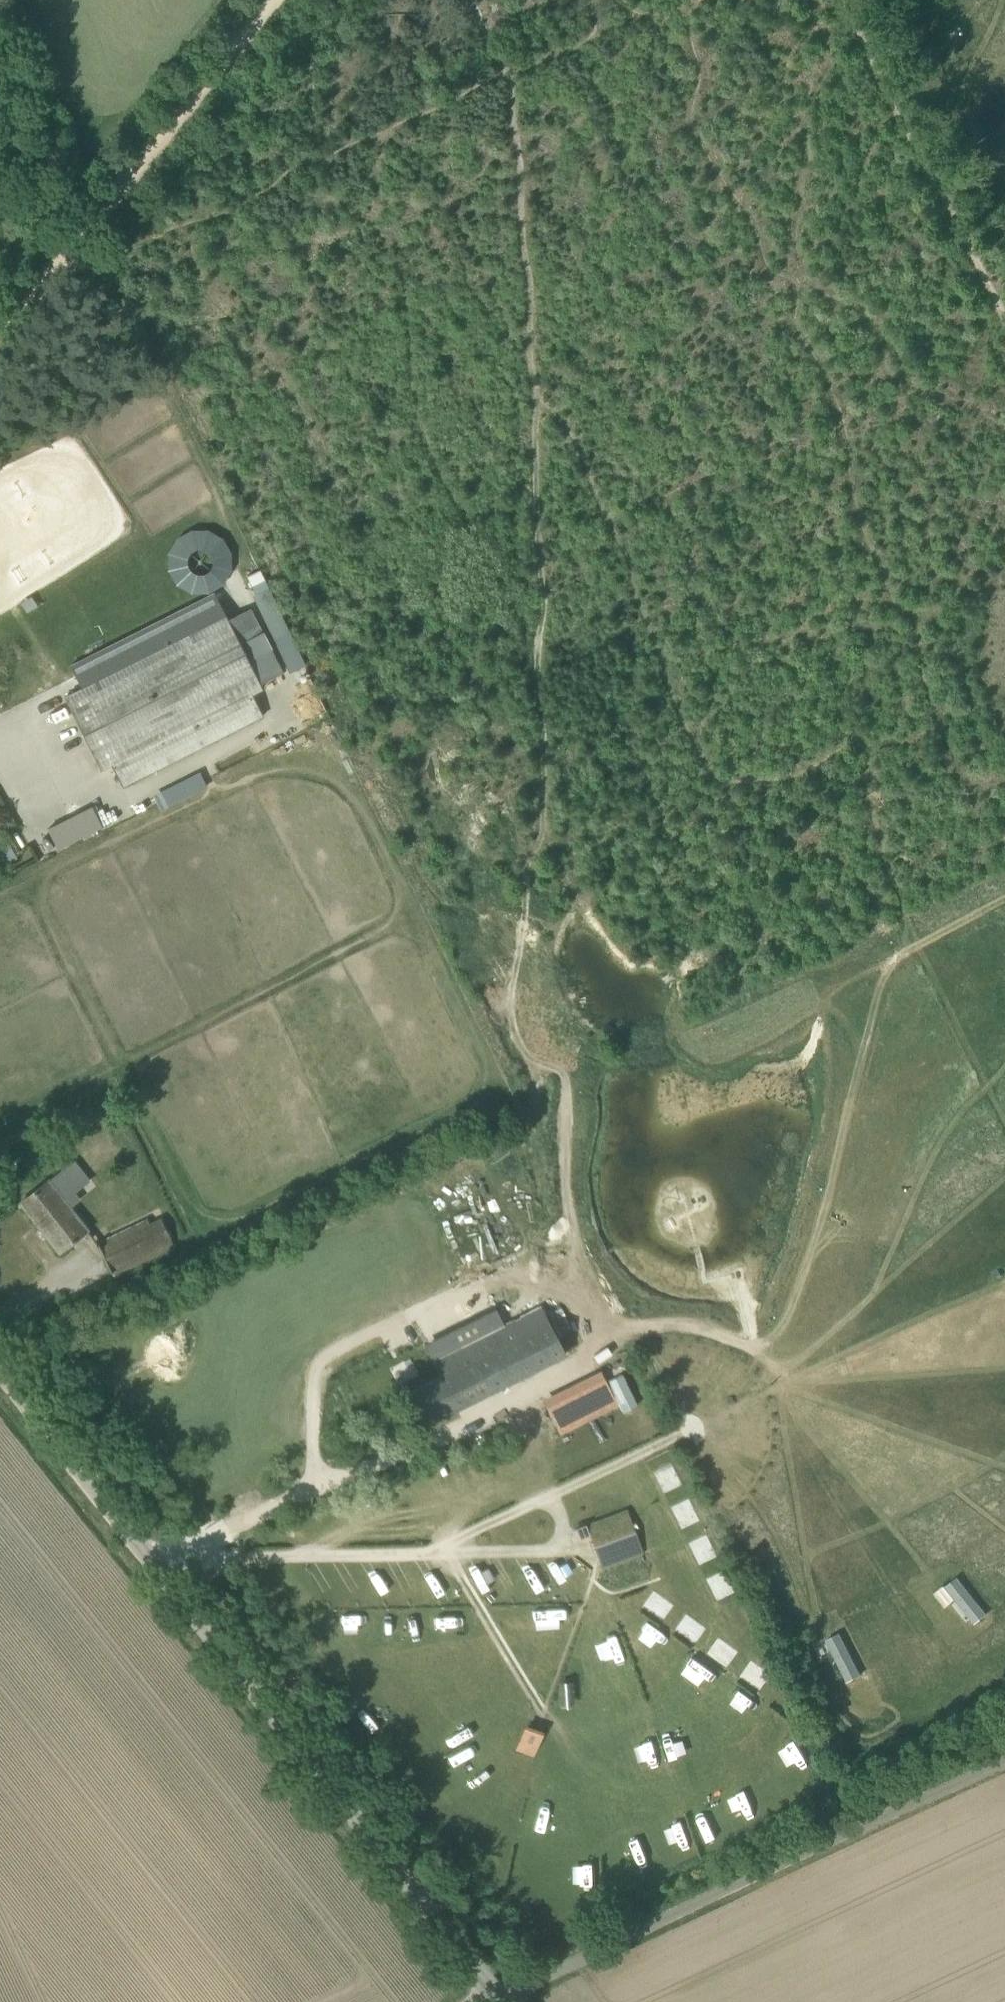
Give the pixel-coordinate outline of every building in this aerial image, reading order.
[(262,568),(246,575),(286,670),(301,664),(262,568)] [(261,684),(228,620),(226,615),(65,697),(101,769),(112,764),(123,786),(263,715),(252,694),(263,689),(261,684)] [(160,810),(207,787),(199,771),(152,793),(160,810)] [(91,805),(46,827),(57,849),(102,828),(91,805)] [(0,846),(0,859),(2,862),(16,854),(8,841),(0,846)] [(60,1251),(86,1230),(90,1227),(50,1179),(21,1202),(60,1251)] [(161,1251),(147,1221),(96,1244),(98,1249),(100,1248),(112,1273),(161,1251)] [(426,1424),(564,1355),(540,1307),(432,1362),(439,1375),(409,1390),(426,1424)] [(614,1399),(614,1397),(602,1374),(601,1372),(545,1399),(559,1426),(614,1399)] [(599,1552),(636,1538),(629,1518),(592,1532),(599,1552)]
